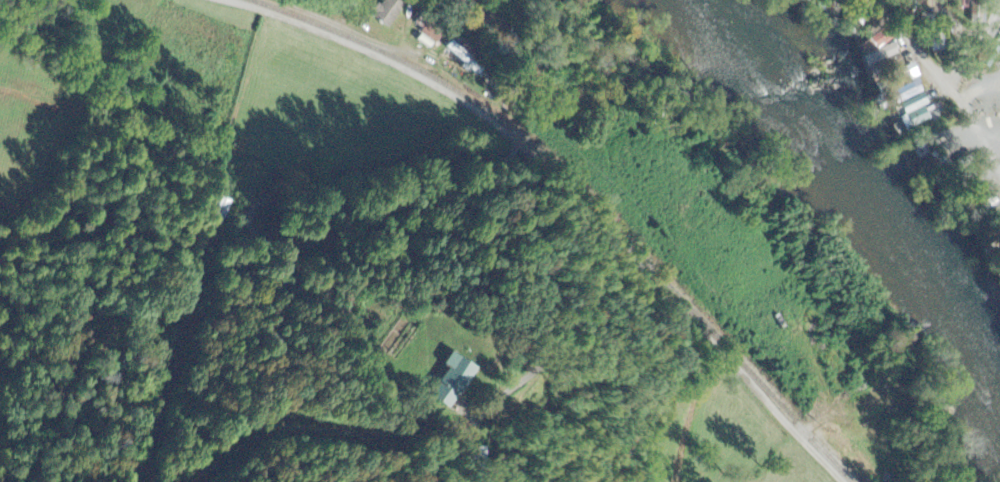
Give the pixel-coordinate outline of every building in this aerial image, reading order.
[(402,3),(397,0),(382,0),(379,6),(374,3),(367,17),(388,28),(402,3)] [(851,51),(867,71),(877,62),(886,73),(902,60),(887,43),(892,39),(880,26),(851,51)] [(999,50),(989,44),(977,63),(987,69),(999,50)] [(926,121),(920,107),(925,105),(910,66),(882,76),(888,91),(866,100),(872,114),(894,105),(903,129),(926,121)] [(228,226),(230,200),(214,199),(212,225),(228,226)] [(476,369),(451,355),(444,367),(448,369),(432,398),(453,410),(476,369)]
